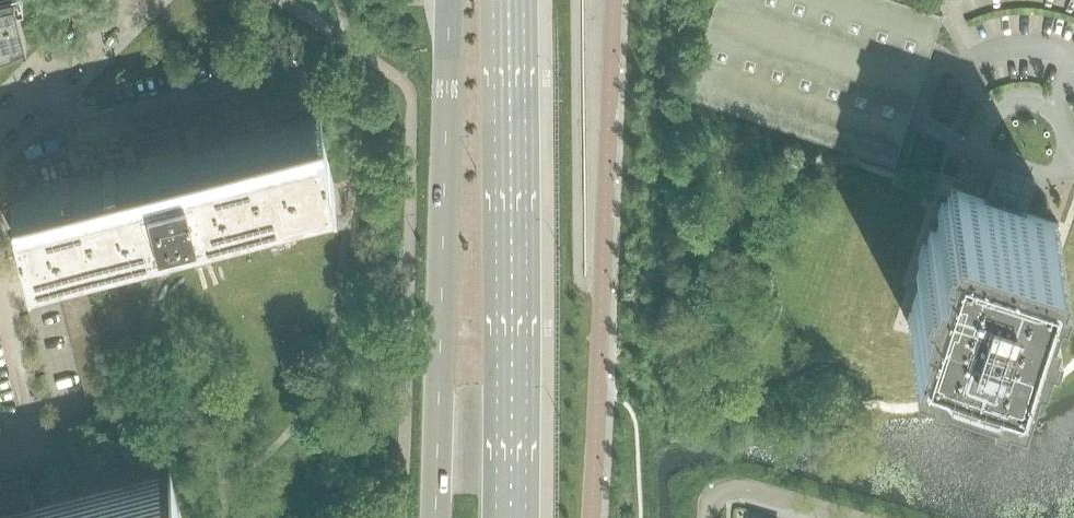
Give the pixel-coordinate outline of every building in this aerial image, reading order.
[(26,38),(25,35),(16,0),(0,0),(0,45),(26,38)] [(907,122),(942,14),(900,0),(715,0),(683,95),(822,141),(894,165),(907,122)] [(317,122),(318,127),(299,131),(298,129),(174,161),(171,149),(176,147),(172,129),(167,130),(165,125),(156,127),(147,130),(149,135),(143,136),(148,154),(154,153),(157,165),(31,197),(32,200),(17,204),(15,199),(12,200),(28,261),(31,260),(333,182),(333,183),(335,183),(319,121),(317,122)] [(917,292),(907,322),(1015,357),(1018,348),(1020,342),(1025,328),(1027,322),(1029,314),(1035,315),(1037,307),(1039,301),(1044,286),(1046,280),(1049,270),(1044,268),(1046,263),(1048,258),(1050,252),(1053,241),(1055,235),(1059,225),(1025,214),(1021,212),(1024,204),(1026,198),(993,187),(991,193),(988,202),(984,200),(951,189),(936,233),(931,231),(916,277),(921,278),(917,292)] [(81,265),(55,272),(58,284),(84,278),(81,265)] [(84,278),(58,284),(61,297),(87,290),(84,278)] [(87,290),(61,297),(64,309),(91,303),(87,290)] [(91,303),(64,309),(68,322),(94,315),(91,303)] [(94,315),(68,322),(71,334),(97,327),(94,315)] [(97,327),(71,334),(74,347),(100,340),(97,327)] [(100,340),(74,347),(77,359),(103,352),(100,340)] [(110,377),(83,384),(87,396),(113,390),(110,377)] [(169,473),(170,478),(155,482),(154,479),(27,511),(24,499),(29,498),(25,480),(19,481),(18,476),(9,478),(0,480),(2,486),(0,486),(0,502),(1,505),(7,504),(10,516),(1,517),(183,517),(171,472),(169,473)]
